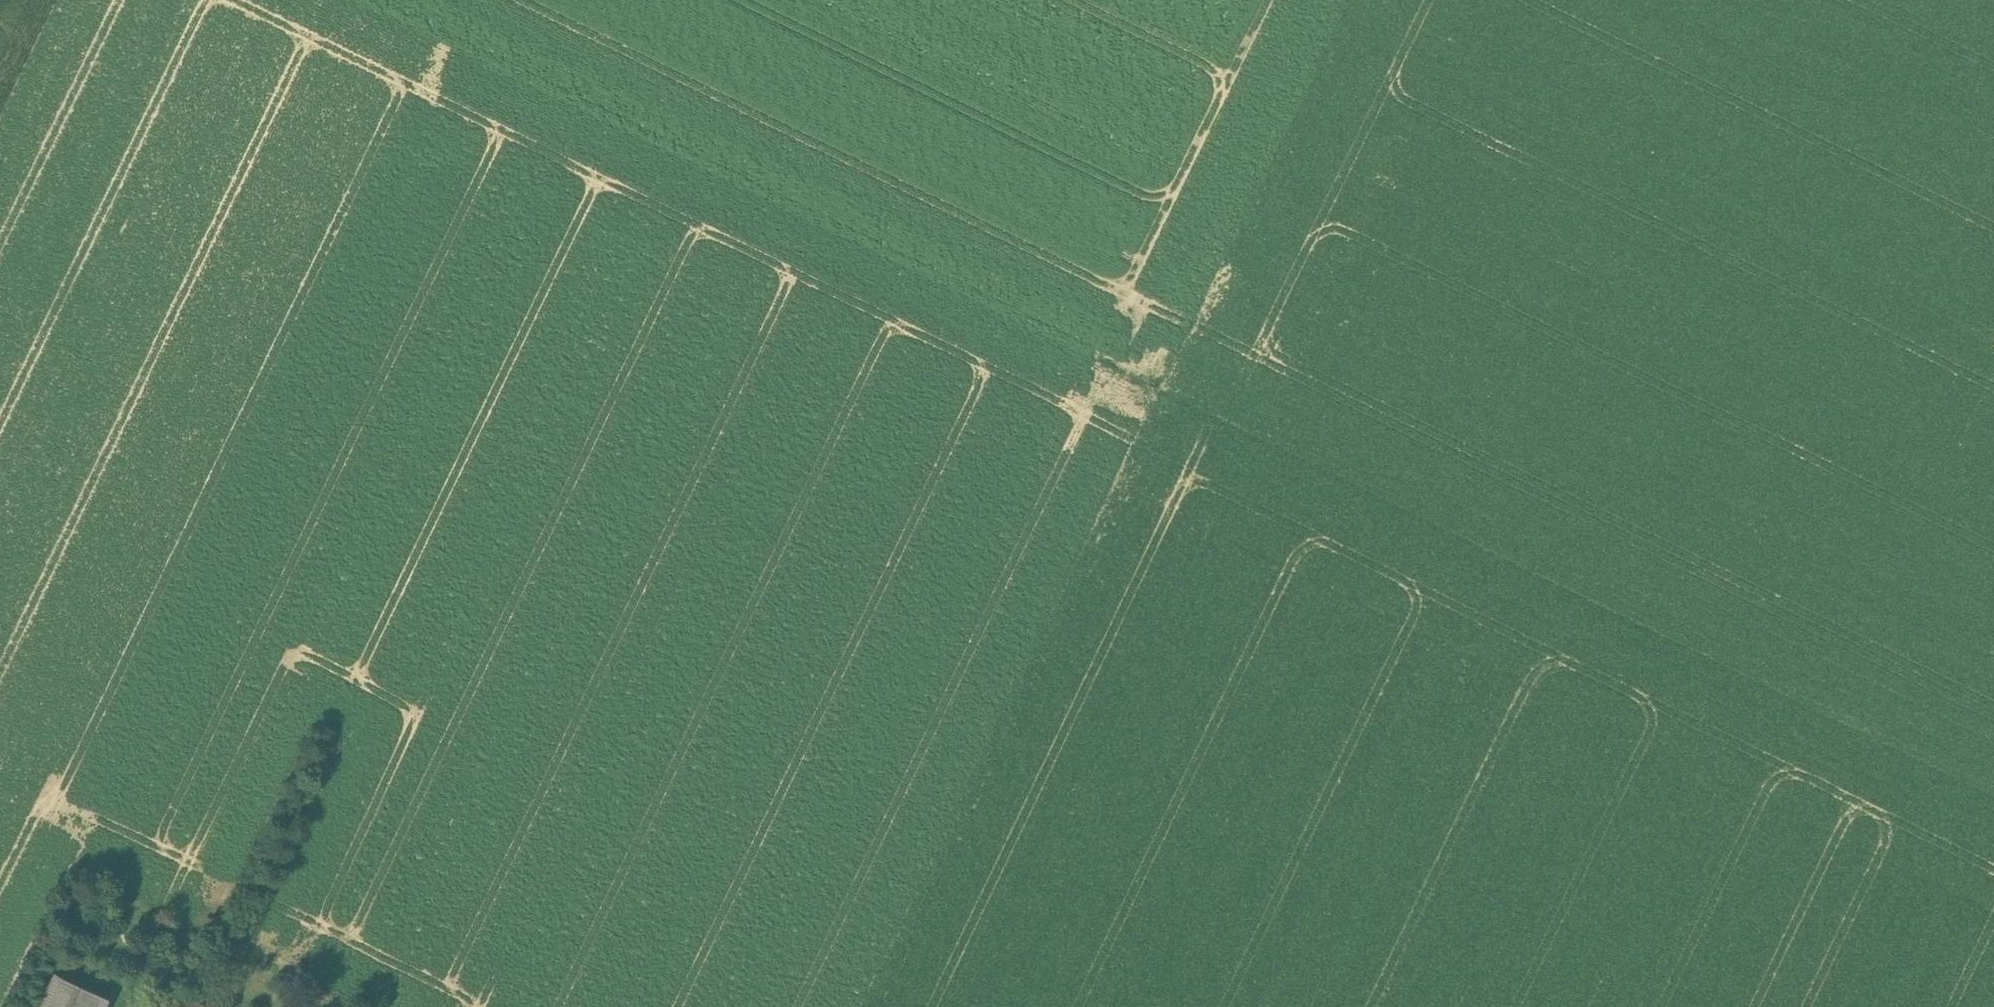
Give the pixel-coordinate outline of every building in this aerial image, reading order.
[(39,1006),(106,1006),(109,999),(55,973),(39,1006)] [(185,996),(180,1006),(208,1006),(185,996)]
